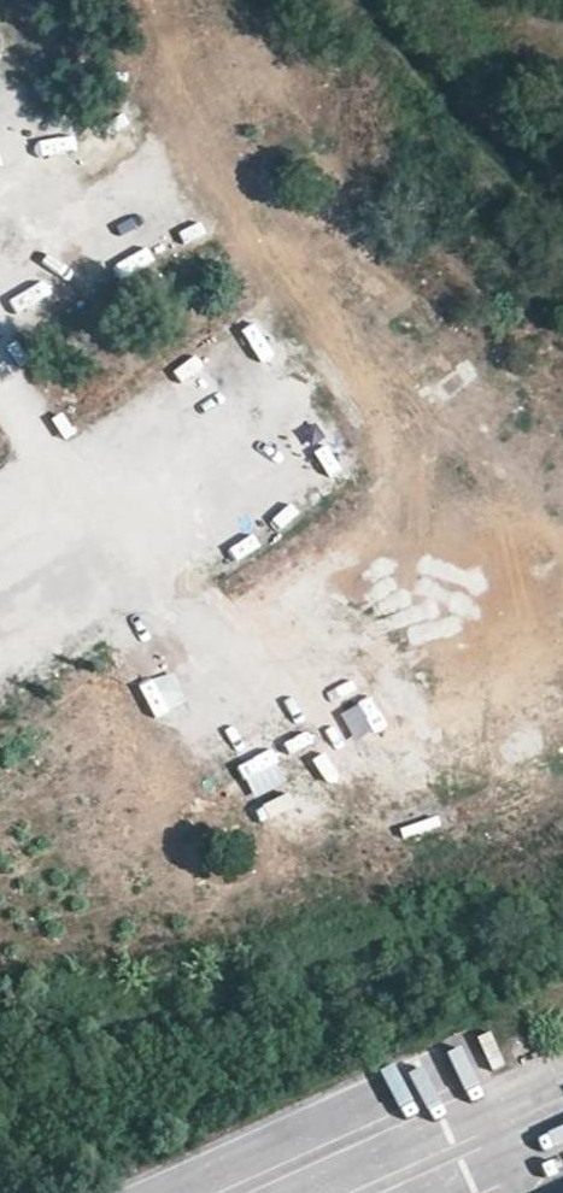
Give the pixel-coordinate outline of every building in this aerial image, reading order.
[(17,80),(0,53),(0,90),(17,80)] [(18,129),(29,152),(60,138),(48,115),(18,129)] [(11,266),(18,287),(50,276),(42,255),(11,266)] [(19,677),(5,646),(0,648),(0,686),(19,677)] [(146,707),(177,689),(160,658),(129,676),(146,707)]
